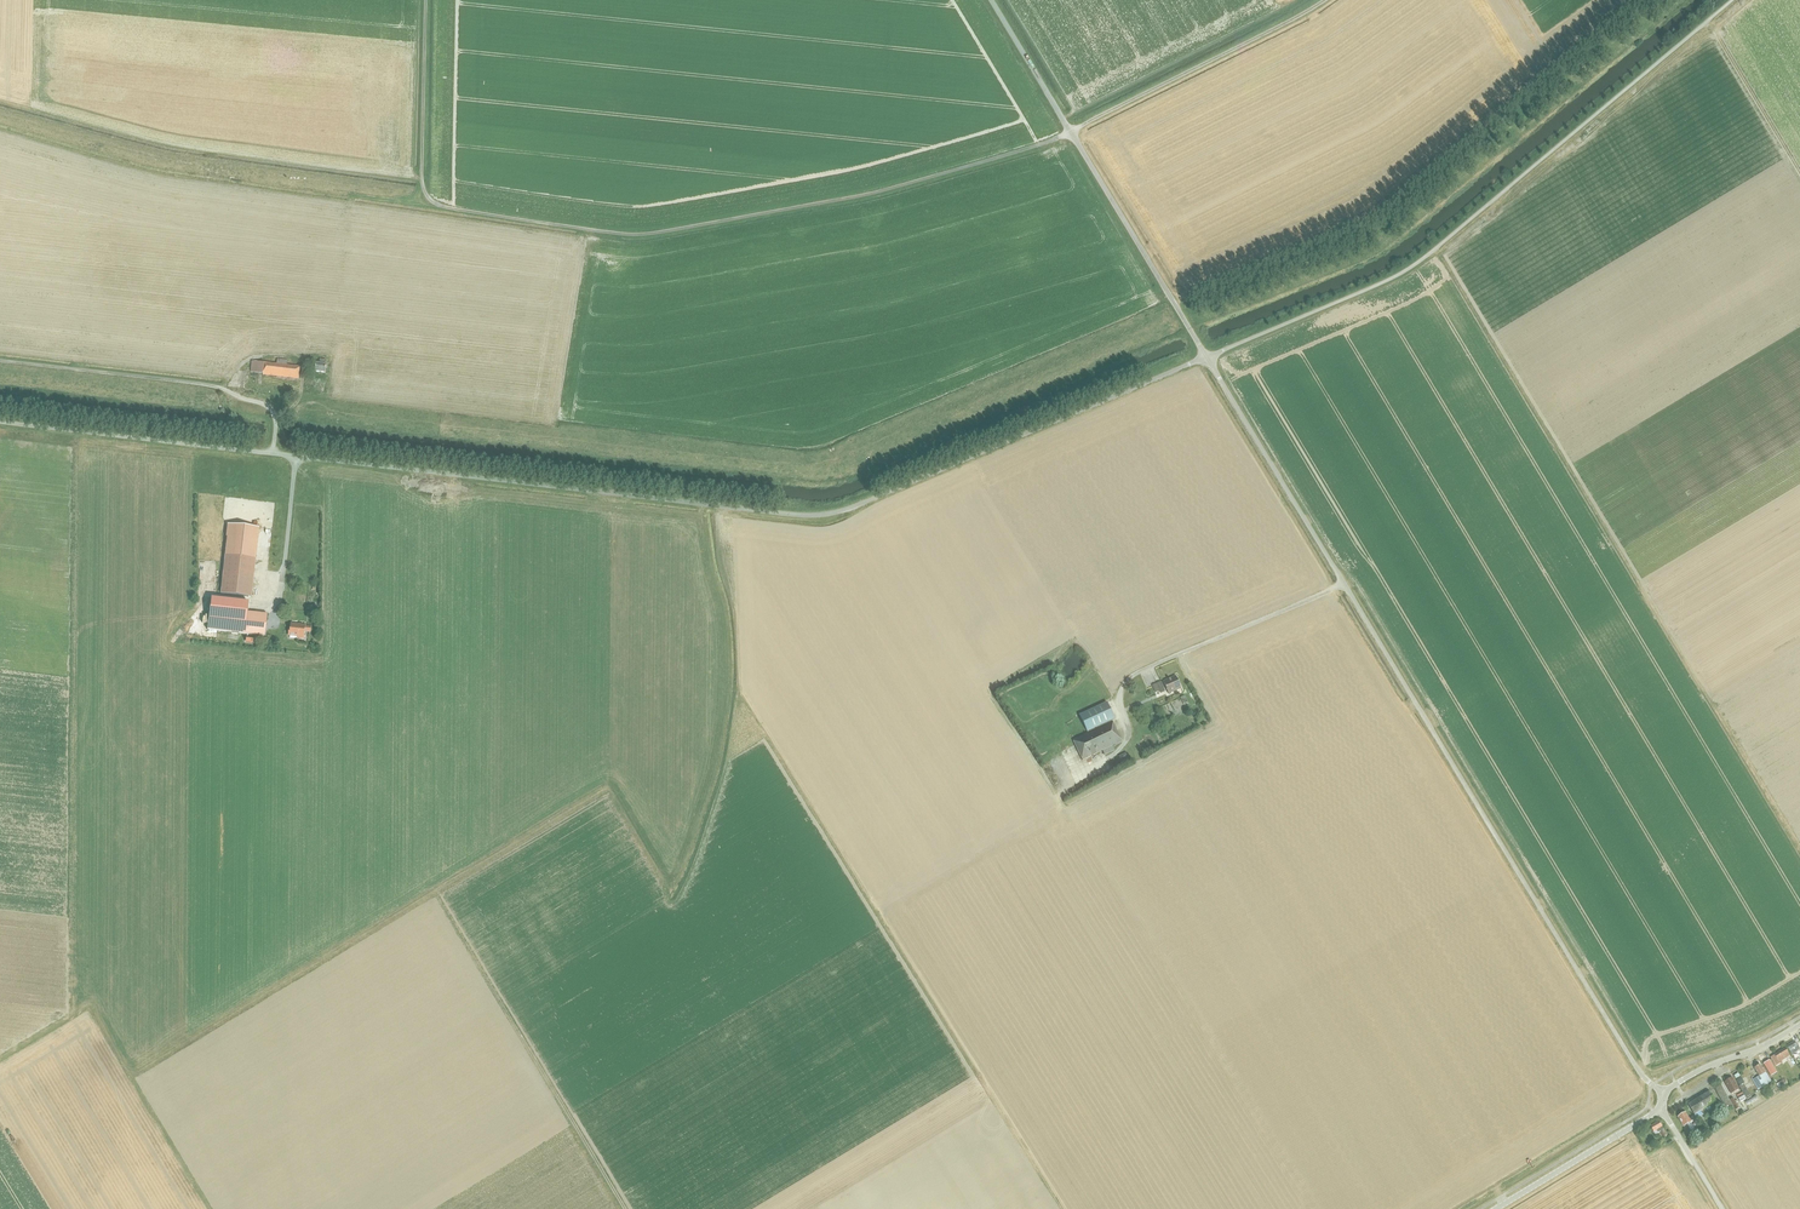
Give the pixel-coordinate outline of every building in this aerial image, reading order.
[(316,363),(315,368),(315,372),(325,373),(326,364),(325,364),(326,360),(320,359),(319,363),(316,363)] [(300,367),(276,364),(252,361),(250,372),(262,373),(262,375),(298,379),(300,367)] [(225,556),(221,593),(251,597),(255,559),(259,528),(259,523),(254,523),(254,527),(228,524),(225,556)] [(211,598),(207,629),(265,635),(267,614),(247,612),(248,602),(211,598)] [(290,628),(289,634),(299,636),(299,638),(305,638),(305,631),(310,632),(311,627),(306,626),(306,625),(292,623),(291,628),(290,628)] [(1181,688),(1176,676),(1163,682),(1168,694),(1181,688)] [(1087,734),(1073,741),(1073,742),(1082,761),(1102,751),(1104,755),(1114,750),(1112,746),(1122,742),(1112,722),(1112,721),(1114,719),(1107,703),(1080,716),(1088,734),(1087,734)] [(1126,753),(1119,756),(1121,761),(1128,758),(1126,753)] [(1787,1045),(1793,1054),(1796,1052),(1799,1050),(1799,1049),(1796,1042),(1795,1043),(1794,1041),(1787,1045)] [(1781,1061),(1790,1056),(1785,1049),(1771,1057),(1776,1066),(1782,1062),(1781,1061)] [(1764,1064),(1771,1076),(1777,1073),(1770,1061),(1764,1064)] [(1772,1082),(1766,1072),(1763,1068),(1762,1068),(1760,1065),(1755,1068),(1759,1076),(1752,1080),(1758,1090),(1772,1082)] [(1741,1077),(1736,1080),(1739,1086),(1741,1084),(1743,1083),(1745,1082),(1741,1077)] [(1736,1090),(1738,1088),(1732,1078),(1725,1082),(1731,1093),(1736,1090)] [(1784,1079),(1777,1084),(1781,1091),(1787,1088),(1785,1084),(1786,1083),(1784,1079)] [(1739,1086),(1742,1092),(1746,1098),(1750,1096),(1743,1083),(1741,1084),(1739,1086)] [(1733,1106),(1729,1099),(1721,1085),(1714,1088),(1726,1109),(1733,1106)] [(1694,1114),(1715,1102),(1709,1092),(1688,1104),(1694,1114)] [(1740,1102),(1746,1098),(1742,1092),(1737,1095),(1740,1102)] [(1753,1096),(1745,1102),(1746,1104),(1755,1099),(1757,1098),(1756,1095),(1753,1096)] [(1733,1097),(1729,1099),(1733,1106),(1735,1110),(1739,1108),(1737,1104),(1735,1101),(1733,1097)] [(1691,1122),(1686,1113),(1678,1117),(1687,1133),(1691,1131),(1687,1124),(1691,1122)] [(1667,1135),(1659,1121),(1651,1126),(1654,1131),(1657,1129),(1659,1132),(1660,1131),(1664,1137),(1667,1135)]
